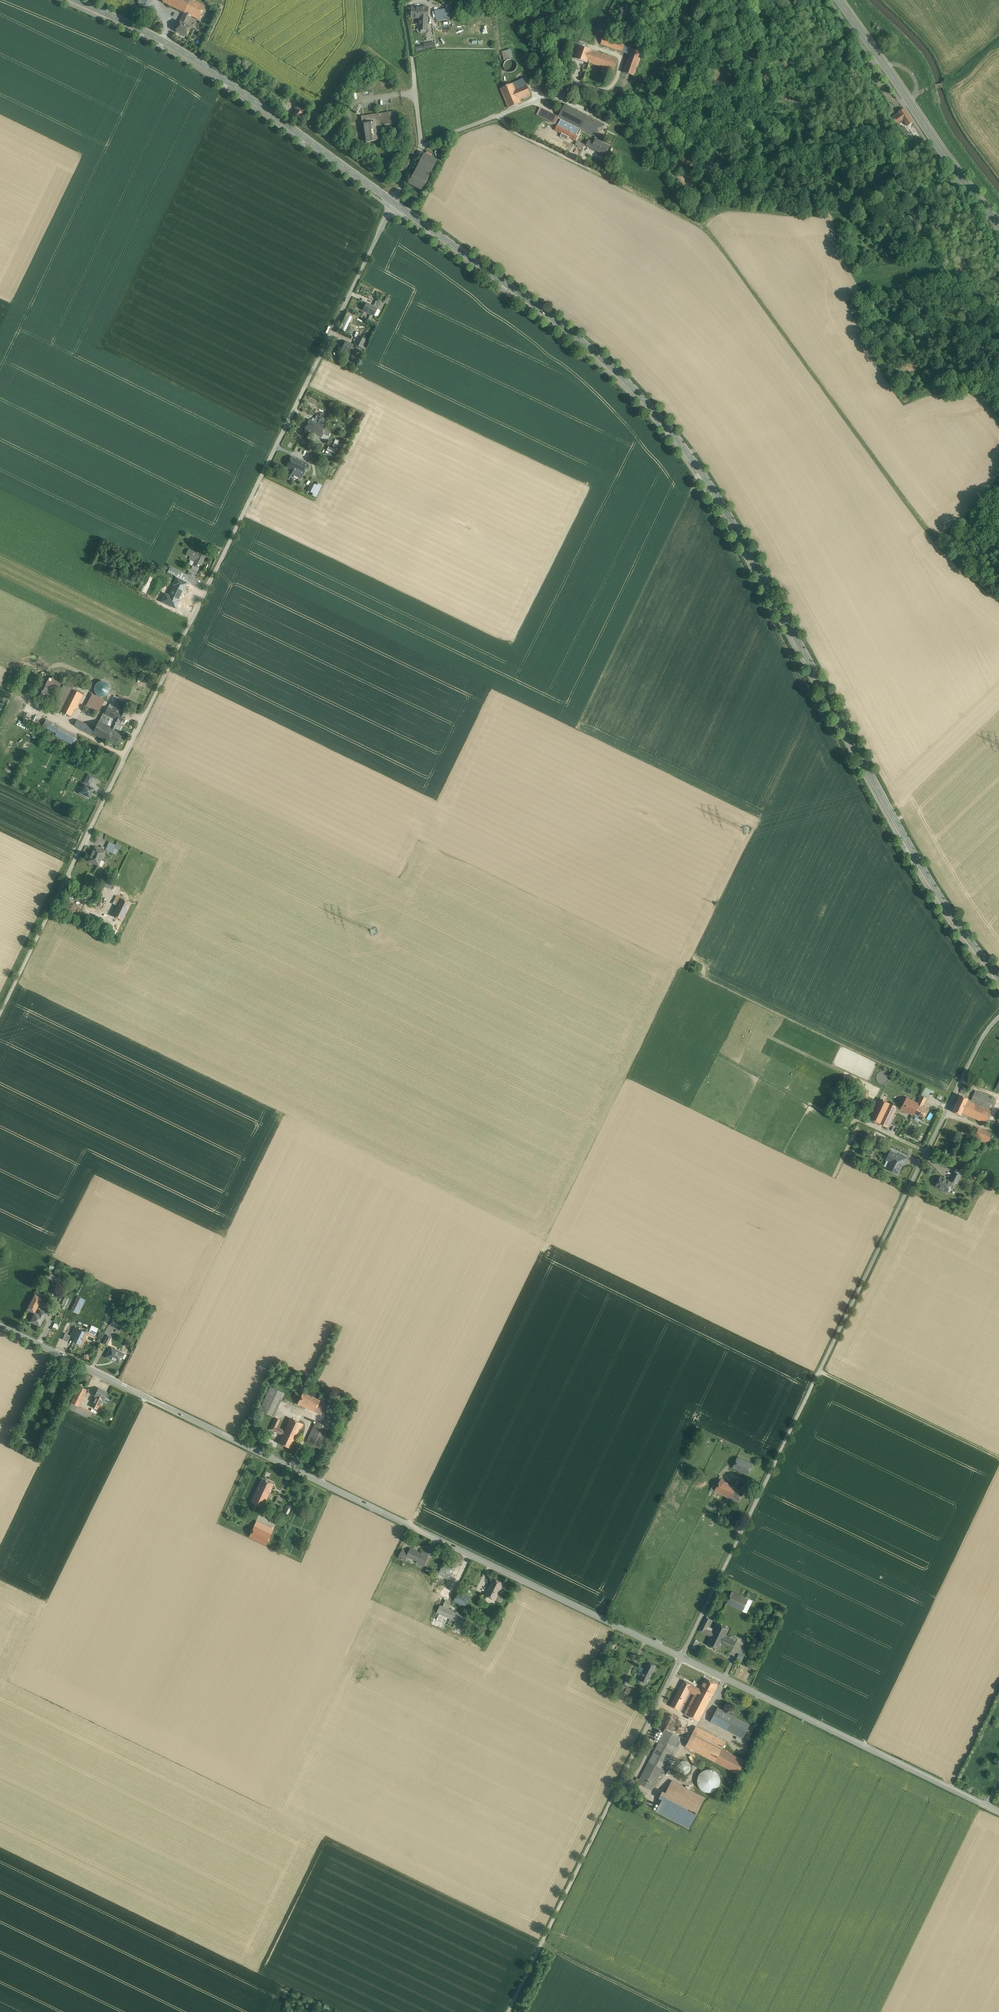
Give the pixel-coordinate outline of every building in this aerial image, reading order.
[(162,2),(185,12),(191,15),(199,19),(205,6),(195,1),(193,0),(163,0),(162,2)] [(428,8),(412,7),(412,17),(420,18),(419,29),(427,29),(428,8)] [(447,10),(435,12),(436,17),(440,17),(441,19),(448,18),(447,10)] [(185,12),(181,22),(180,21),(176,30),(187,35),(190,26),(187,25),(191,15),(185,12)] [(429,29),(425,32),(429,41),(433,39),(431,36),(433,35),(429,29)] [(642,53),(631,49),(632,48),(624,45),(625,44),(603,37),(601,44),(621,52),(629,54),(623,72),(634,76),(642,53)] [(587,49),(579,46),(575,59),(587,63),(587,62),(591,51),(587,49)] [(513,58),(511,50),(502,52),(504,60),(513,58)] [(617,60),(591,51),(587,62),(591,64),(614,71),(617,60)] [(515,68),(516,66),(515,63),(514,61),(512,60),(509,59),(506,60),(504,61),(503,63),(502,66),(503,69),(504,71),(507,72),(509,73),(512,72),(514,70),(515,68)] [(587,63),(581,80),(585,81),(591,64),(587,62),(587,63)] [(524,78),(513,83),(519,100),(531,95),(524,78)] [(513,83),(500,88),(508,106),(520,102),(519,100),(513,83)] [(304,106),(300,102),(295,108),(297,109),(300,112),(304,106)] [(588,116),(565,105),(559,117),(558,118),(561,120),(581,130),(588,116)] [(595,108),(590,105),(587,110),(593,113),(595,108)] [(559,117),(540,108),(537,115),(555,124),(558,118),(559,117)] [(300,112),(297,109),(291,116),(298,121),(303,114),(300,112)] [(396,112),(367,116),(367,120),(368,123),(375,122),(375,126),(397,123),(396,112)] [(604,124),(588,116),(581,130),(597,138),(604,124)] [(375,122),(368,123),(367,120),(364,121),(364,123),(363,124),(366,143),(378,141),(375,126),(375,122)] [(581,130),(561,120),(556,130),(562,133),(561,137),(567,140),(567,141),(583,149),(585,145),(578,141),(578,140),(577,139),(581,130)] [(610,146),(596,139),(594,143),(591,147),(605,155),(610,146)] [(424,154),(410,183),(423,190),(437,161),(424,154)] [(382,304),(376,301),(373,306),(377,308),(377,309),(379,310),(382,304)] [(373,306),(366,303),(363,310),(374,316),(377,309),(377,308),(373,306)] [(352,317),(348,315),(341,329),(345,331),(352,317)] [(366,340),(358,336),(354,344),(362,348),(366,340)] [(354,345),(345,341),(340,351),(349,355),(354,345)] [(314,420),(310,418),(305,429),(318,435),(323,424),(321,423),(318,422),(314,420)] [(332,429),(323,424),(318,435),(321,437),(321,438),(327,441),(332,429)] [(308,465),(291,456),(286,467),(295,471),(293,475),(301,479),(308,465)] [(311,483),(307,491),(313,493),(317,485),(311,483)] [(313,493),(312,495),(315,497),(321,485),(317,483),(317,485),(313,493)] [(197,553),(188,549),(186,555),(190,557),(189,559),(194,562),(193,565),(191,569),(197,572),(199,568),(205,557),(199,554),(198,554),(199,552),(197,552),(197,553)] [(107,566),(101,564),(99,571),(105,573),(107,566)] [(167,572),(176,577),(178,571),(170,567),(167,572)] [(187,575),(178,571),(176,577),(184,581),(187,575)] [(192,576),(187,574),(187,575),(184,581),(185,581),(191,584),(194,578),(192,576)] [(149,576),(142,591),(147,594),(155,579),(149,576)] [(184,581),(176,577),(174,581),(182,585),(185,581),(184,581)] [(182,585),(180,590),(177,588),(173,594),(180,598),(178,603),(182,605),(192,587),(194,588),(195,586),(191,584),(185,581),(182,585)] [(182,605),(178,603),(171,599),(168,603),(185,612),(188,608),(182,605)] [(49,678),(46,685),(57,690),(60,683),(49,678)] [(66,680),(64,685),(72,689),(74,684),(66,680)] [(40,696),(51,702),(57,690),(46,685),(43,691),(40,696)] [(61,711),(72,689),(64,685),(52,707),(61,711)] [(72,689),(61,711),(70,716),(75,707),(77,707),(83,695),(72,689)] [(105,701),(93,694),(87,707),(88,707),(94,710),(99,713),(105,701)] [(114,695),(108,707),(112,709),(118,698),(114,695)] [(127,699),(119,695),(118,698),(112,709),(120,713),(123,707),(127,699)] [(120,713),(112,709),(108,707),(104,713),(117,720),(112,728),(113,729),(115,730),(118,724),(120,725),(125,716),(120,713)] [(104,713),(103,713),(99,721),(112,728),(117,720),(104,713)] [(76,735),(46,720),(43,726),(56,733),(55,736),(71,744),(76,735)] [(94,729),(76,720),(74,725),(92,734),(92,733),(94,729)] [(99,721),(98,721),(94,729),(92,733),(107,741),(113,729),(112,728),(99,721)] [(115,730),(113,729),(107,741),(116,745),(122,733),(119,732),(115,730)] [(89,785),(94,777),(88,775),(84,782),(89,785)] [(85,785),(84,784),(79,793),(88,798),(88,797),(81,793),(85,785)] [(89,796),(90,796),(92,792),(91,791),(93,788),(85,785),(81,793),(88,797),(89,796)] [(109,842),(105,850),(112,853),(116,845),(109,842)] [(117,843),(116,845),(112,853),(116,855),(119,848),(121,849),(123,846),(117,843)] [(104,852),(94,847),(88,861),(98,865),(101,859),(104,852)] [(131,903),(120,898),(117,896),(113,903),(117,905),(112,915),(122,921),(131,903)] [(926,1087),(921,1096),(927,1098),(931,1090),(926,1087)] [(869,1094),(865,1091),(861,1099),(865,1102),(869,1094)] [(971,1100),(970,1102),(974,1103),(975,1101),(977,1096),(991,1103),(993,1099),(975,1091),(971,1100)] [(971,1100),(960,1095),(953,1111),(960,1115),(962,1112),(965,1114),(970,1102),(971,1100)] [(927,1098),(921,1096),(917,1103),(923,1106),(927,1098)] [(991,1103),(977,1096),(975,1101),(989,1107),(991,1103)] [(917,1103),(907,1097),(900,1109),(911,1115),(913,1116),(916,1110),(917,1110),(920,1104),(917,1103)] [(896,1106),(879,1099),(870,1119),(886,1127),(896,1106)] [(974,1103),(970,1102),(965,1114),(985,1123),(991,1111),(974,1103)] [(920,1104),(917,1110),(916,1110),(913,1116),(922,1120),(928,1108),(923,1106),(917,1103),(920,1104)] [(991,1134),(978,1128),(975,1134),(974,1138),(987,1144),(991,1134)] [(896,1154),(890,1152),(886,1160),(887,1160),(884,1166),(886,1167),(886,1168),(897,1173),(902,1163),(896,1160),(898,1156),(896,1154)] [(905,1157),(899,1154),(898,1156),(896,1160),(902,1163),(904,1163),(906,1158),(905,1157)] [(954,1172),(950,1180),(956,1183),(960,1175),(958,1174),(954,1172)] [(951,1183),(940,1177),(936,1186),(948,1192),(950,1191),(951,1189),(950,1187),(949,1186),(951,1183)] [(51,1274),(49,1278),(59,1283),(61,1278),(51,1274)] [(34,1293),(26,1310),(33,1313),(34,1312),(42,1297),(35,1293),(34,1293)] [(67,1308),(71,1300),(65,1297),(61,1305),(62,1305),(61,1308),(64,1309),(65,1307),(67,1308)] [(77,1301),(72,1310),(78,1313),(82,1304),(77,1301)] [(34,1312),(33,1313),(29,1321),(40,1326),(45,1317),(42,1316),(43,1314),(39,1313),(38,1314),(34,1312)] [(124,1324),(116,1319),(112,1326),(120,1330),(124,1324)] [(60,1325),(54,1323),(52,1328),(57,1331),(60,1325)] [(98,1329),(91,1326),(89,1332),(95,1335),(98,1329)] [(85,1332),(74,1327),(70,1335),(74,1337),(72,1341),(80,1345),(85,1332)] [(70,1335),(65,1333),(62,1339),(68,1342),(70,1335)] [(126,1355),(111,1347),(106,1357),(119,1364),(122,1358),(124,1359),(126,1355)] [(79,1386),(68,1408),(75,1411),(78,1406),(86,1389),(79,1386)] [(270,1386),(259,1410),(273,1416),(284,1393),(270,1386)] [(98,1388),(95,1395),(96,1396),(91,1406),(97,1410),(102,1399),(103,1400),(107,1392),(98,1388)] [(325,1403),(303,1392),(297,1403),(302,1406),(320,1414),(324,1407),(323,1406),(325,1403)] [(296,1402),(292,1409),(298,1412),(302,1406),(297,1403),(296,1402)] [(89,1411),(78,1406),(75,1411),(87,1417),(89,1411)] [(276,1418),(270,1429),(282,1435),(284,1430),(277,1427),(280,1420),(276,1418)] [(303,1424),(290,1418),(284,1430),(296,1436),(300,1428),(301,1428),(303,1424)] [(326,1419),(323,1424),(329,1427),(332,1422),(326,1419)] [(316,1421),(306,1442),(319,1448),(329,1427),(323,1424),(316,1421)] [(296,1436),(284,1430),(282,1435),(279,1443),(290,1448),(296,1436)] [(21,1437),(19,1442),(29,1447),(32,1442),(21,1437)] [(753,1464),(737,1457),(732,1468),(748,1475),(753,1464)] [(733,1486),(720,1479),(716,1486),(713,1484),(710,1490),(714,1492),(715,1490),(738,1503),(744,1492),(737,1488),(740,1482),(736,1480),(733,1486)] [(261,1480),(250,1502),(263,1508),(273,1485),(261,1480)] [(269,1501),(275,1503),(278,1495),(273,1493),(269,1501)] [(286,1504),(282,1513),(287,1516),(292,1507),(286,1504)] [(274,1528),(256,1520),(254,1525),(272,1533),(274,1528)] [(272,1533),(254,1525),(249,1537),(266,1545),(272,1533)] [(428,1555),(422,1552),(421,1554),(410,1548),(409,1552),(403,1549),(399,1557),(405,1560),(407,1556),(418,1561),(417,1563),(423,1566),(428,1555)] [(437,1577),(396,1558),(352,1650),(406,1676),(405,1679),(458,1705),(489,1641),(463,1629),(468,1619),(459,1614),(456,1621),(437,1612),(440,1605),(444,1598),(438,1595),(447,1578),(449,1579),(455,1567),(444,1562),(437,1577)] [(503,1583),(493,1578),(485,1595),(495,1600),(498,1595),(503,1583)] [(466,1594),(458,1590),(454,1601),(462,1605),(465,1607),(470,1596),(466,1594)] [(752,1601),(732,1591),(726,1603),(746,1613),(752,1601)] [(446,1600),(443,1606),(448,1609),(451,1602),(446,1600)] [(443,1606),(440,1605),(437,1612),(456,1621),(459,1614),(448,1609),(443,1606)] [(706,1617),(699,1631),(711,1636),(713,1632),(706,1628),(710,1619),(706,1617)] [(729,1628),(717,1623),(713,1630),(725,1636),(729,1628)] [(725,1636),(713,1630),(713,1632),(711,1636),(707,1644),(719,1650),(722,1644),(732,1648),(735,1641),(729,1638),(725,1636)] [(353,1654),(349,1661),(350,1663),(354,1667),(365,1672),(368,1669),(369,1664),(369,1662),(366,1660),(355,1655),(353,1654)] [(641,1676),(639,1679),(648,1683),(656,1665),(648,1661),(644,1668),(641,1676)] [(718,1684),(705,1678),(699,1688),(698,1688),(696,1691),(710,1698),(718,1684)] [(698,1688),(683,1680),(681,1686),(695,1693),(696,1691),(698,1688)] [(643,1694),(627,1686),(623,1695),(638,1703),(643,1694)] [(695,1693),(681,1686),(670,1706),(679,1710),(689,1692),(694,1694),(695,1693)] [(710,1698),(696,1691),(695,1693),(694,1694),(684,1713),(699,1721),(710,1698)] [(734,1716),(718,1707),(711,1721),(727,1729),(734,1716)] [(749,1724),(734,1716),(727,1729),(742,1737),(749,1724)] [(726,1742),(696,1726),(685,1746),(715,1762),(722,1749),(726,1742)] [(665,1730),(638,1782),(652,1789),(671,1754),(673,1755),(677,1748),(675,1746),(680,1737),(665,1730)] [(745,1761),(722,1749),(715,1762),(738,1773),(745,1761)] [(682,1762),(686,1772),(692,1770),(687,1760),(682,1762)] [(710,1769),(706,1769),(702,1771),(699,1775),(697,1779),(698,1783),(700,1787),(703,1790),(707,1792),(712,1791),(716,1789),(719,1786),(720,1782),(720,1777),(718,1773),(714,1770),(710,1769)] [(672,1781),(665,1793),(662,1791),(660,1796),(663,1798),(656,1810),(689,1827),(705,1798),(672,1781)]
